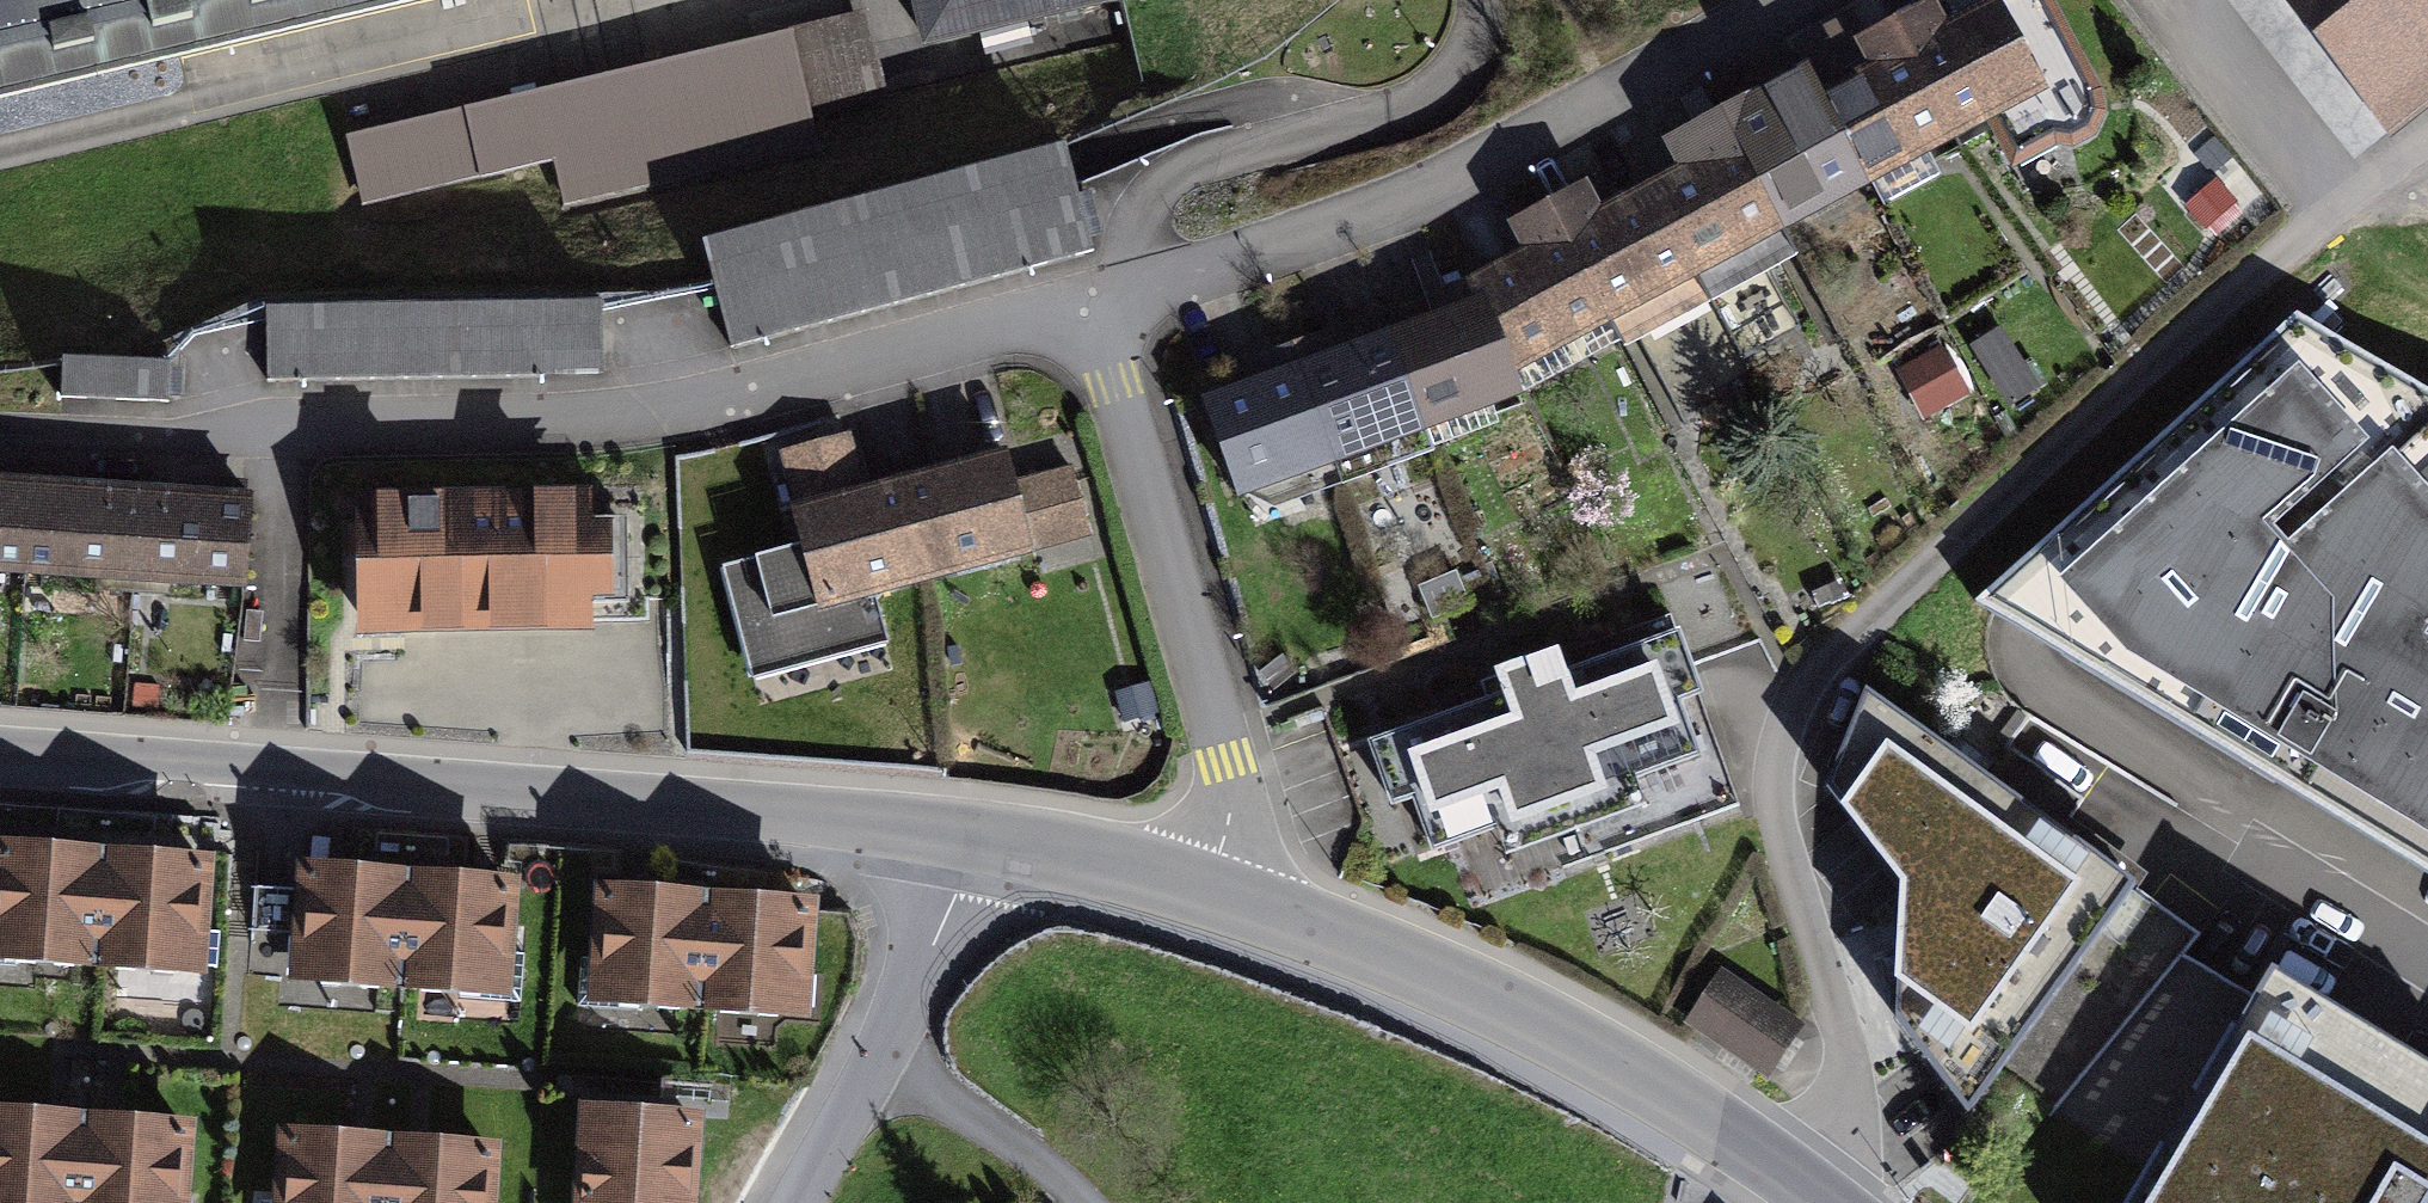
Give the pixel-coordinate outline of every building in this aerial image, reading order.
[(494,0),(0,0),(0,116),(494,0)] [(539,18),(615,0),(535,0),(539,18)] [(938,65),(1163,12),(1160,0),(923,0),(938,65)] [(2401,149),(2427,129),(2427,0),(2287,0),(2401,149)] [(1981,152),(2069,107),(2021,13),(1967,41),(1956,18),(1921,36),(1933,58),(1981,152)] [(868,27),(352,148),(368,217),(555,173),(565,216),(824,155),(818,129),(889,112),(868,27)] [(1894,197),(1981,152),(1933,58),(1921,36),(1876,60),(1894,94),(1852,116),(1894,197)] [(1806,242),(1894,197),(1852,116),(1845,103),(1810,121),(1799,99),(1746,126),(1758,148),(1806,242)] [(1719,287),(1806,242),(1758,148),(1746,126),(1683,159),(1694,181),(1670,194),(1719,287)] [(1078,158),(717,254),(728,296),(745,358),(1106,262),(1078,158)] [(1631,333),(1719,287),(1670,194),(1616,221),(1605,199),(1571,217),(1582,239),(1631,333)] [(1543,378),(1631,333),(1582,239),(1571,217),(1525,240),(1537,262),(1495,284),(1543,378)] [(619,315),(279,316),(279,389),(619,389),(619,315)] [(1507,315),(1420,345),(1451,438),(1539,408),(1507,315)] [(1980,337),(2009,392),(2040,376),(2010,321),(1980,337)] [(173,369),(174,333),(69,330),(68,366),(173,369)] [(2427,876),(2427,398),(2327,337),(2008,621),(2427,876)] [(1420,345),(1314,380),(1346,473),(1451,438),(1420,345)] [(1314,380),(1209,416),(1240,509),(1346,473),(1314,380)] [(1028,465),(916,495),(946,601),(1057,570),(1052,554),(1098,541),(1082,480),(1036,493),(1028,465)] [(0,489),(0,587),(46,590),(52,492),(0,489)] [(163,499),(52,492),(46,590),(157,597),(163,499)] [(916,495),(805,526),(815,561),(734,583),(766,699),(899,663),(887,617),(946,601),(916,495)] [(274,506),(163,499),(157,597),(268,604),(274,506)] [(614,506),(373,510),(375,650),(617,645),(616,611),(641,611),(640,543),(615,544),(614,506)] [(1702,650),(1381,759),(1404,827),(1431,818),(1450,873),(1714,782),(1695,728),(1725,717),(1702,650)] [(1907,1039),(1989,1133),(2160,912),(1887,705),(1843,805),(1910,910),(1907,1039)] [(3,976),(116,984),(124,865),(12,857),(3,976)] [(116,984),(228,993),(237,873),(124,865),(116,984)] [(312,999),(424,1007),(433,888),(320,880),(312,999)] [(424,1007),(536,1015),(545,896),(433,888),(424,1007)] [(603,1020),(716,1028),(724,909),(612,901),(603,1020)] [(716,1028),(828,1037),(837,917),(724,909),(716,1028)] [(2140,1202),(2427,1202),(2427,1078),(2274,984),(2140,1202)] [(1814,1048),(1734,989),(1699,1037),(1779,1096),(1814,1048)] [(714,1131),(601,1122),(595,1202),(708,1202),(714,1131)] [(98,1131),(0,1124),(0,1202),(93,1202),(98,1131)] [(211,1139),(98,1131),(93,1202),(206,1202),(211,1139)] [(411,1154),(298,1146),(294,1202),(407,1202),(411,1154)] [(523,1162),(411,1154),(407,1202),(520,1202),(523,1162)]
